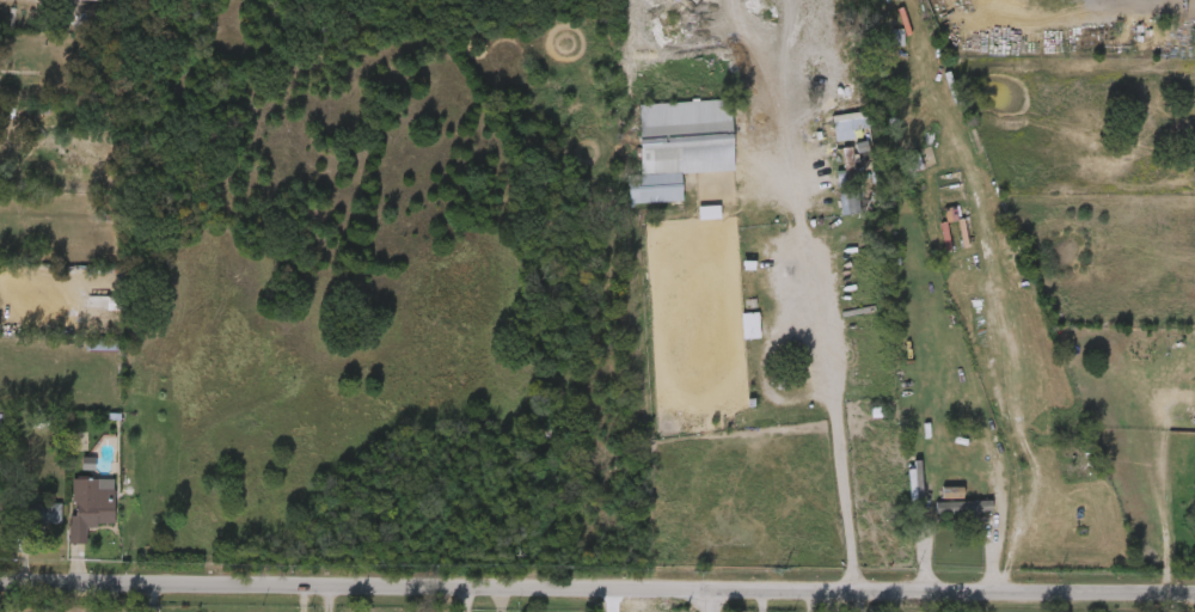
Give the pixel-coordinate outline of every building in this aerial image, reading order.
[(730,109),(731,152),(737,152),(737,160),(731,160),(731,165),(734,164),(735,170),(682,173),(685,201),(631,204),(630,176),(642,175),(643,147),(638,147),(638,104),(744,98),(744,106),(730,109)] [(869,124),(834,130),(832,116),(866,110),(869,124)] [(850,123),(813,125),(814,141),(851,139),(850,123)] [(851,147),(856,185),(846,186),(845,179),(836,180),(835,172),(844,171),(840,148),(851,147)] [(860,213),(839,214),(838,192),(859,191),(860,213)] [(679,216),(679,229),(700,229),(700,216),(679,216)] [(925,219),(927,232),(938,231),(936,217),(925,219)] [(759,338),(741,339),(740,313),(756,312),(759,338)] [(891,503),(903,502),(903,488),(909,488),(908,469),(889,470),(891,503)] [(90,476),(90,479),(100,478),(102,490),(116,490),(117,524),(99,525),(99,528),(90,528),(90,544),(72,545),(71,520),(73,520),(73,515),(76,515),(75,479),(79,479),(79,477),(90,476)] [(68,554),(68,535),(95,535),(96,489),(55,488),(54,526),(51,526),(50,553),(68,554)] [(44,495),(44,501),(51,501),(53,503),(63,503),(63,525),(36,526),(36,540),(23,540),(22,502),(29,502),(29,495),(44,495)] [(11,521),(0,521),(0,498),(11,498),(11,521)] [(921,508),(937,508),(938,498),(931,498),(921,498),(921,508)] [(978,513),(978,524),(962,524),(962,514),(936,514),(934,502),(991,501),(992,512),(978,513)] [(915,512),(915,524),(947,523),(947,537),(958,537),(958,522),(972,522),(972,511),(915,512)]
